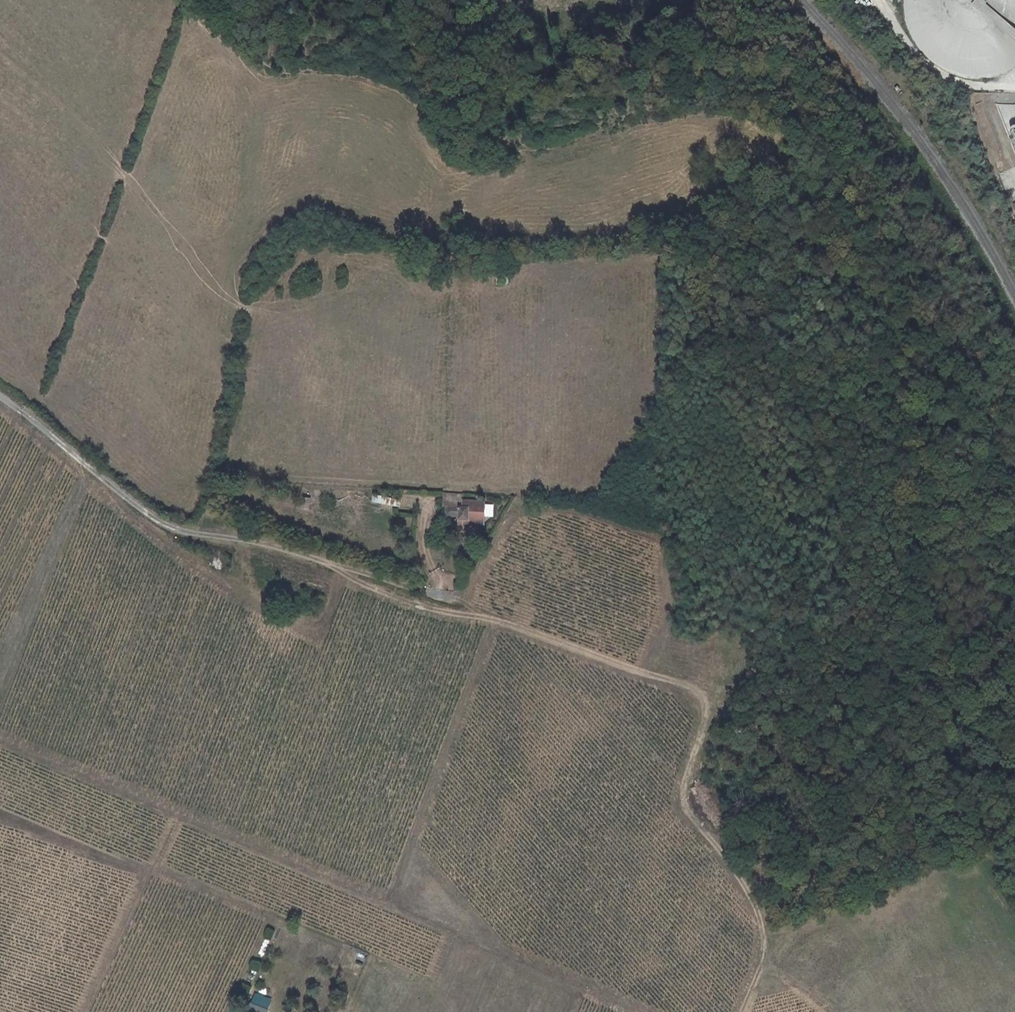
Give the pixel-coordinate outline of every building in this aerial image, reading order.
[(906,39),(917,59),(927,71),(940,80),(955,87),(967,90),(998,89),(1014,82),(1014,0),(902,0),(902,9),(903,28),(906,39)] [(511,294),(512,285),(499,282),(498,292),(511,294)] [(480,512),(457,511),(457,521),(470,522),(470,529),(481,530),(482,526),(492,526),(493,509),(481,508),(480,512)]
